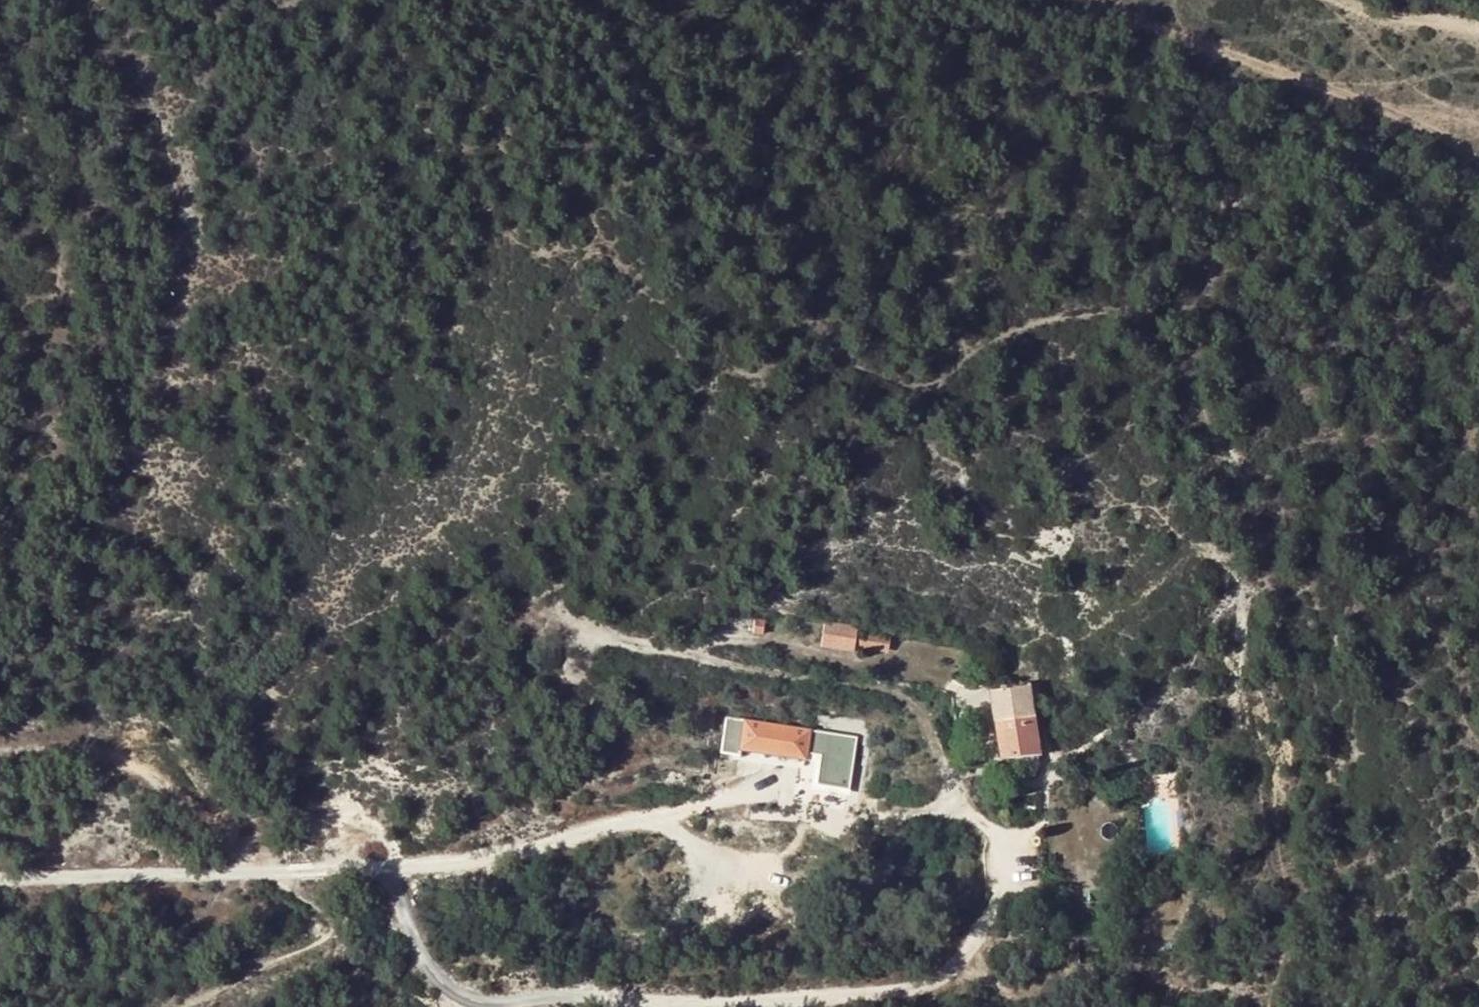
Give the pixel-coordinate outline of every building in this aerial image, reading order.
[(769,633),(769,618),(757,618),(757,634),(769,633)] [(862,633),(863,630),(828,625),(825,646),(860,651),(861,646),(890,650),(892,637),(862,633)] [(1038,695),(1037,690),(996,696),(1006,759),(1048,753),(1041,704),(1044,704),(1042,694),(1038,695)] [(731,715),(724,754),(744,755),(744,750),(769,755),(811,762),(817,730),(731,715)] [(769,755),(744,750),(744,755),(741,774),(765,775),(769,755)] [(362,922),(362,910),(352,910),(351,922),(362,922)]
